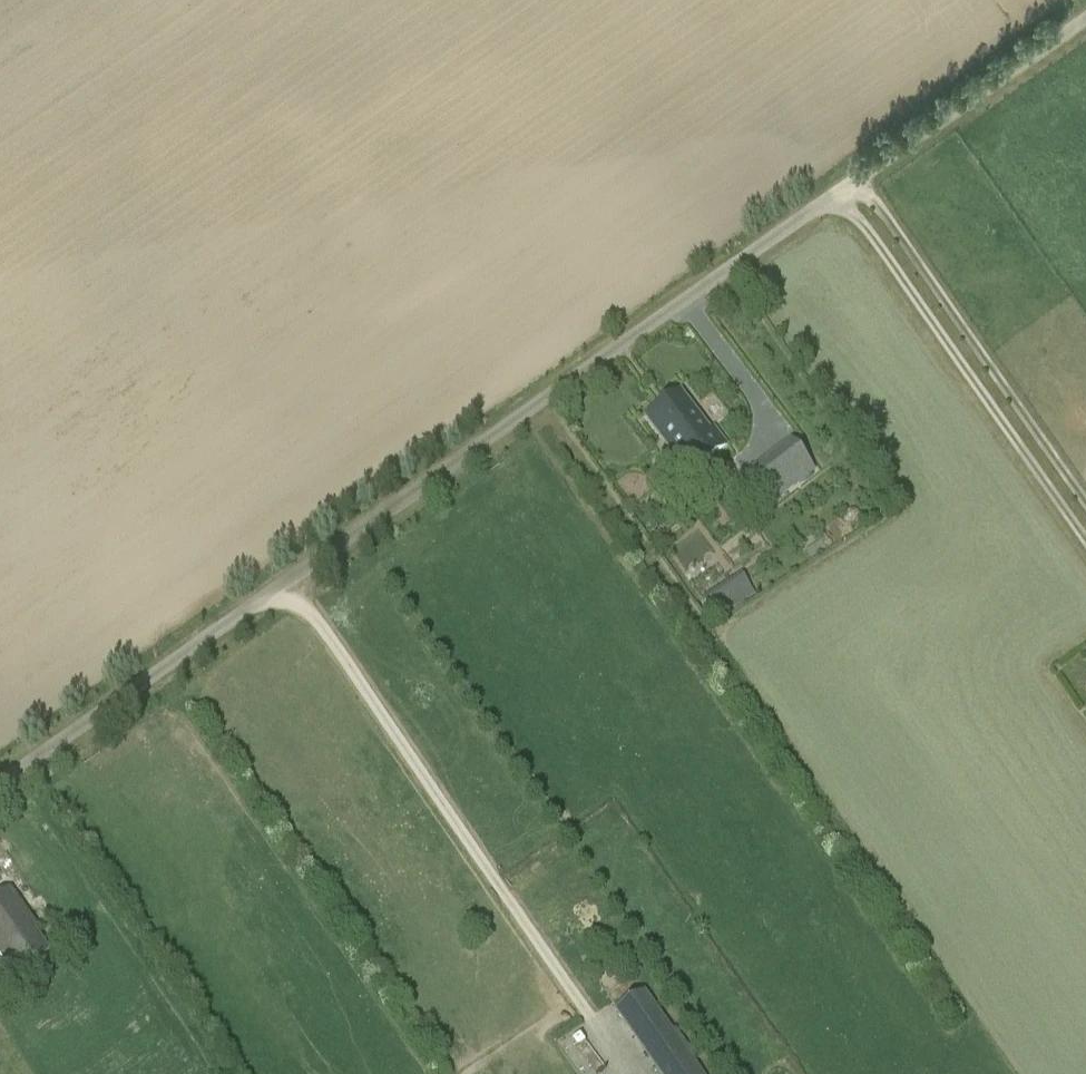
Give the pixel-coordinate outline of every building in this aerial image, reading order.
[(688,472),(724,446),(712,430),(707,433),(679,394),(648,417),(688,472)] [(770,507),(815,472),(790,440),(745,474),(770,507)] [(742,574),(702,599),(712,613),(751,588),(742,574)] [(9,892),(0,898),(0,955),(14,977),(50,953),(9,892)] [(693,1062),(672,1031),(644,991),(613,1013),(656,1073),(702,1073),(693,1062)]
